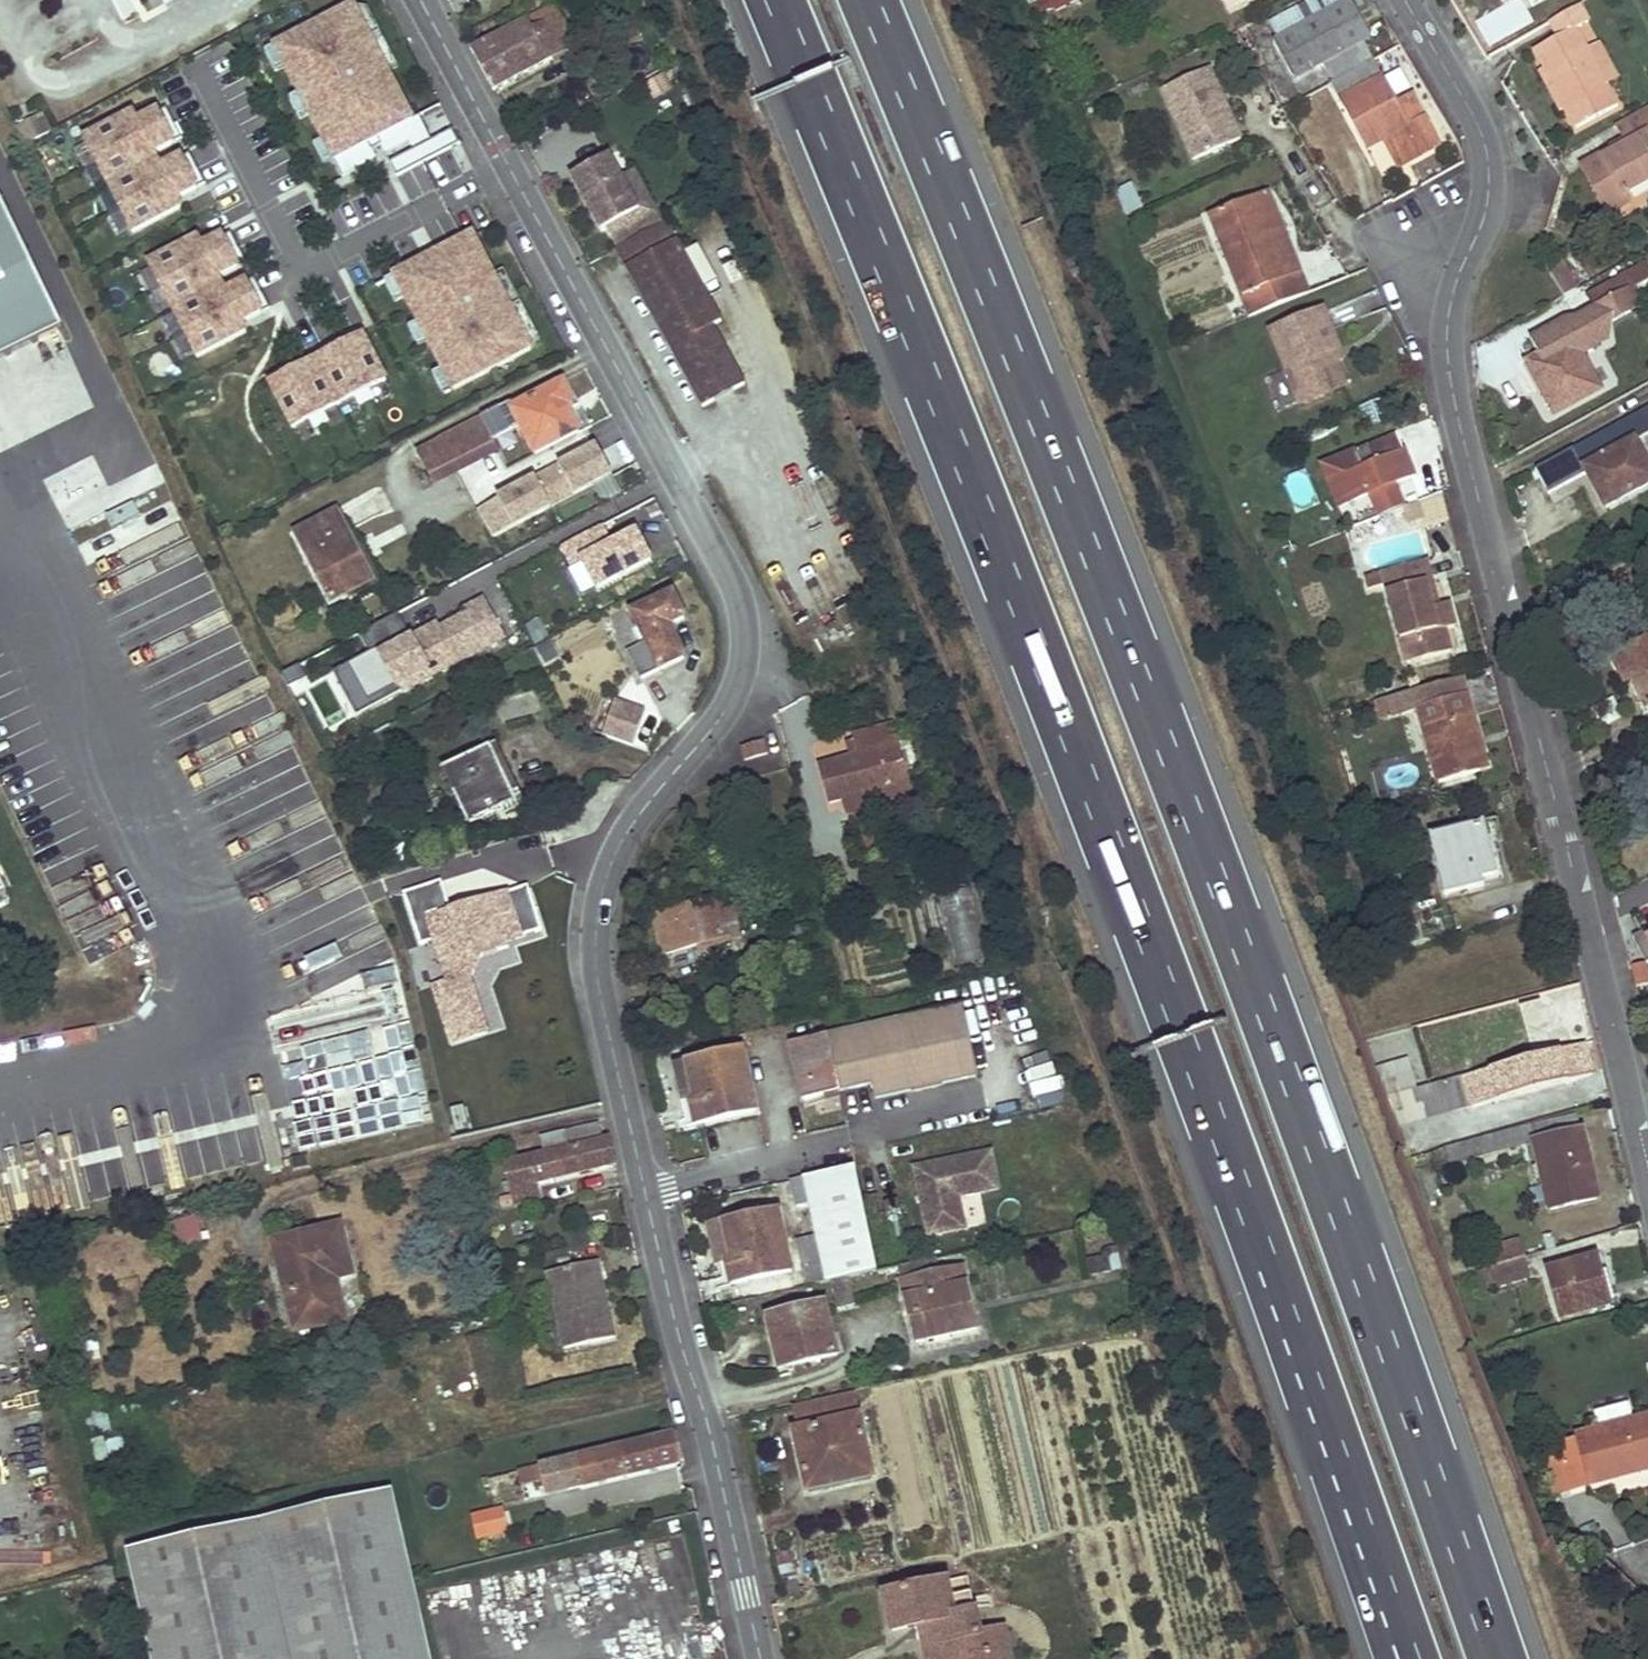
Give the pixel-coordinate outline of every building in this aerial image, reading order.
[(1086,13),(1079,0),(1074,0),(1053,12),(1062,27),(1086,13)] [(1231,15),(1250,4),(1248,0),(1223,0),(1231,15)] [(1347,0),(1317,0),(1279,20),(1287,34),(1275,40),(1295,77),(1324,62),(1364,41),(1370,37),(1351,0),(1350,0),(1348,1),(1347,0)] [(388,73),(354,8),(276,49),(286,68),(300,96),(311,115),(325,143),(335,162),(369,144),(379,139),(414,121),(413,120),(388,73)] [(368,10),(354,8),(388,73),(398,68),(368,10)] [(1586,24),(1577,8),(1549,24),(1557,37),(1532,51),(1543,70),(1565,111),(1576,130),(1615,107),(1604,86),(1586,52),(1575,31),(1586,24)] [(538,13),(472,50),(495,92),(572,50),(564,34),(558,24),(565,20),(562,13),(542,25),(538,13)] [(570,31),(565,20),(558,24),(564,34),(570,31)] [(1324,62),(1334,83),(1375,61),(1364,41),(1324,62)] [(1617,79),(1598,45),(1586,52),(1604,86),(1617,79)] [(286,68),(276,49),(266,54),(276,73),(286,68)] [(1408,125),(1375,61),(1334,83),(1332,84),(1365,146),(1381,137),(1391,132),(1404,158),(1438,140),(1426,116),(1408,125)] [(1565,111),(1543,70),(1536,73),(1559,115),(1565,111)] [(1243,145),(1210,79),(1164,101),(1196,167),(1243,145)] [(301,121),(311,115),(300,96),(290,101),(301,121)] [(133,114),(84,140),(132,233),(181,207),(177,199),(205,184),(189,154),(161,168),(154,153),(181,139),(166,108),(138,123),(133,114)] [(1625,121),(1637,141),(1626,146),(1628,149),(1615,156),(1611,149),(1581,166),(1608,214),(1629,203),(1625,195),(1647,181),(1647,108),(1625,121)] [(16,128),(25,147),(49,134),(40,115),(16,128)] [(413,120),(414,121),(379,139),(387,155),(429,133),(420,116),(413,120)] [(1637,141),(1625,121),(1615,126),(1624,142),(1626,146),(1637,141)] [(461,144),(454,130),(391,163),(398,177),(461,144)] [(1404,158),(1391,132),(1381,137),(1394,163),(1404,158)] [(1626,146),(1624,142),(1611,149),(1615,156),(1628,149),(1626,146)] [(325,167),(335,162),(325,143),(315,148),(325,167)] [(369,144),(335,162),(343,178),(378,160),(369,144)] [(612,155),(575,174),(586,196),(590,194),(595,203),(591,205),(604,230),(609,228),(619,247),(664,224),(653,203),(641,209),(624,176),(612,155)] [(402,177),(408,195),(432,186),(425,169),(402,177)] [(636,170),(624,176),(641,209),(653,203),(636,170)] [(1136,189),(1121,195),(1133,224),(1147,216),(1136,189)] [(590,194),(586,196),(591,205),(595,203),(590,194)] [(1109,200),(1122,228),(1133,224),(1121,195),(1109,200)] [(1255,318),(1309,294),(1299,272),(1289,276),(1273,240),(1263,244),(1259,233),(1267,228),(1255,199),(1211,218),(1255,318)] [(0,209),(0,366),(59,344),(6,206),(0,209)] [(721,319),(670,221),(664,224),(619,247),(617,248),(702,405),(743,382),(712,323),(721,319)] [(1263,244),(1273,240),(1267,228),(1259,233),(1263,244)] [(198,239),(148,264),(196,357),(246,332),(241,323),(269,309),(253,278),(226,293),(218,278),(246,263),(230,233),(202,247),(198,239)] [(455,391),(533,350),(495,277),(474,236),(395,278),(406,298),(420,325),(430,344),(445,371),(455,391)] [(1560,261),(1547,269),(1564,296),(1578,289),(1560,261)] [(495,277),(533,350),(539,337),(505,271),(495,277)] [(1613,321),(1647,304),(1632,272),(1588,296),(1595,309),(1577,318),(1566,321),(1530,340),(1539,355),(1545,366),(1535,372),(1545,390),(1541,392),(1554,414),(1601,387),(1582,351),(1594,345),(1607,327),(1605,325),(1613,321)] [(406,298),(395,278),(386,283),(396,303),(406,298)] [(1332,351),(1341,347),(1324,311),(1274,332),(1305,404),(1347,385),(1337,362),(1332,351)] [(1607,327),(1594,345),(1611,336),(1613,321),(1605,325),(1607,327)] [(420,349),(430,344),(420,325),(410,330),(420,349)] [(365,381),(383,372),(360,328),(267,377),(290,421),(307,412),(322,404),(351,389),(365,381)] [(1332,351),(1337,362),(1345,358),(1341,347),(1332,351)] [(1539,355),(1525,364),(1541,392),(1545,390),(1535,372),(1545,366),(1539,355)] [(445,396),(455,391),(445,371),(435,376),(445,396)] [(365,381),(351,389),(356,399),(370,391),(365,381)] [(572,402),(562,385),(513,412),(520,425),(535,455),(579,432),(565,407),(572,402)] [(322,404),(307,412),(312,421),(327,414),(322,404)] [(513,412),(510,406),(497,412),(507,432),(520,425),(513,412)] [(507,432),(497,412),(417,453),(431,480),(496,447),(493,439),(507,432)] [(1647,484),(1647,468),(1625,424),(1579,449),(1590,467),(1599,485),(1594,488),(1605,508),(1647,484)] [(1413,476),(1397,436),(1323,467),(1340,508),(1370,495),(1380,517),(1405,507),(1395,484),(1413,476)] [(598,448),(541,477),(556,505),(613,475),(598,448)] [(514,483),(507,469),(495,475),(489,462),(467,474),(481,500),(514,483)] [(1599,485),(1590,467),(1584,471),(1594,488),(1599,485)] [(541,477),(537,480),(552,508),(556,505),(541,477)] [(479,510),(494,538),(552,508),(537,480),(479,510)] [(371,581),(336,513),(295,534),(330,602),(371,581)] [(601,525),(562,545),(573,566),(583,561),(597,588),(651,560),(636,531),(611,544),(601,525)] [(1432,584),(1426,561),(1365,578),(1368,591),(1385,586),(1406,663),(1451,651),(1445,630),(1455,628),(1450,605),(1439,608),(1432,609),(1425,586),(1432,584)] [(1439,608),(1432,584),(1425,586),(1432,609),(1439,608)] [(685,618),(674,593),(633,611),(646,642),(628,650),(639,679),(685,659),(672,624),(685,618)] [(413,637),(400,612),(360,633),(370,652),(349,663),(369,701),(398,685),(402,692),(433,675),(427,664),(436,659),(442,670),(504,638),(484,600),(466,609),(469,613),(440,629),(437,624),(422,632),(424,637),(415,642),(413,637)] [(524,626),(534,645),(548,638),(538,619),(524,626)] [(413,637),(415,642),(424,637),(422,632),(413,637)] [(544,664),(559,658),(551,640),(536,646),(544,664)] [(1614,660),(1625,683),(1632,679),(1647,708),(1647,643),(1614,660)] [(427,664),(433,675),(442,670),(436,659),(427,664)] [(398,685),(369,701),(349,663),(334,671),(357,715),(402,692),(398,685)] [(327,735),(357,719),(333,674),(303,689),(327,735)] [(1461,678),(1424,688),(1429,705),(1466,694),(1461,678)] [(1472,715),(1466,694),(1429,705),(1424,688),(1378,700),(1384,718),(1416,709),(1438,783),(1478,771),(1462,718),(1472,715)] [(604,735),(635,746),(647,713),(616,702),(604,735)] [(1487,768),(1472,715),(1462,718),(1478,771),(1487,768)] [(899,742),(894,725),(852,736),(857,757),(820,766),(830,803),(865,794),(907,783),(896,744),(899,742)] [(769,755),(765,741),(741,747),(745,760),(769,755)] [(516,804),(491,747),(443,768),(469,826),(516,804)] [(910,797),(907,783),(865,794),(867,807),(910,797)] [(1490,843),(1485,822),(1429,837),(1444,894),(1484,883),(1474,847),(1490,843)] [(1499,879),(1490,843),(1474,847),(1484,883),(1499,879)] [(3,888),(0,889),(0,903),(8,899),(3,888)] [(734,911),(730,894),(715,898),(719,915),(734,911)] [(742,939),(734,911),(719,915),(715,898),(655,914),(665,955),(706,944),(707,948),(742,939)] [(948,963),(974,962),(971,898),(945,899),(948,963)] [(1638,987),(1647,985),(1647,968),(1647,962),(1633,966),(1638,987)] [(1643,1009),(1641,998),(1630,1002),(1633,1012),(1643,1009)] [(978,1077),(963,1008),(828,1036),(839,1090),(874,1083),(876,1098),(978,1077)] [(524,1076),(512,1024),(460,1036),(473,1088),(524,1076)] [(839,1090),(828,1036),(791,1043),(804,1099),(839,1092),(839,1090)] [(1468,1107),(1591,1075),(1583,1045),(1453,1081),(1460,1106),(1468,1104),(1468,1107)] [(754,1110),(740,1051),(686,1065),(694,1101),(690,1103),(695,1124),(754,1110)] [(1371,1072),(1383,1100),(1411,1092),(1403,1063),(1371,1072)] [(694,1101),(686,1065),(673,1068),(684,1105),(690,1103),(694,1101)] [(1460,1106),(1453,1081),(1443,1084),(1449,1108),(1460,1106)] [(1411,1092),(1383,1100),(1394,1126),(1468,1107),(1468,1104),(1460,1106),(1449,1108),(1443,1084),(1411,1092)] [(1582,1132),(1578,1117),(1522,1130),(1526,1146),(1534,1144),(1550,1210),(1598,1199),(1590,1166),(1584,1167),(1576,1133),(1582,1132)] [(564,1132),(568,1148),(504,1164),(515,1205),(539,1199),(537,1183),(616,1164),(610,1138),(602,1140),(599,1124),(564,1132)] [(1595,1165),(1586,1131),(1582,1132),(1576,1133),(1584,1167),(1590,1166),(1595,1165)] [(992,1153),(916,1169),(930,1238),(967,1230),(960,1198),(1000,1190),(992,1153)] [(878,1272),(856,1167),(791,1181),(797,1206),(811,1203),(818,1236),(797,1241),(805,1288),(832,1282),(851,1278),(878,1272)] [(886,1203),(890,1220),(903,1217),(899,1200),(886,1203)] [(792,1273),(779,1213),(724,1224),(731,1261),(725,1262),(731,1285),(792,1273)] [(196,1220),(177,1223),(181,1246),(200,1243),(196,1220)] [(731,1261),(724,1224),(711,1227),(718,1264),(725,1262),(731,1261)] [(350,1274),(339,1227),(275,1243),(297,1329),(343,1318),(332,1278),(350,1274)] [(1484,1247),(1488,1266),(1521,1257),(1516,1239),(1484,1247)] [(1122,1270),(1117,1247),(1106,1249),(1109,1258),(1112,1273),(1122,1270)] [(1521,1257),(1488,1266),(1493,1285),(1526,1276),(1521,1257)] [(1112,1273),(1109,1258),(1086,1262),(1089,1279),(1112,1273)] [(939,1274),(936,1259),(898,1268),(901,1282),(939,1274)] [(1598,1274),(1595,1259),(1549,1270),(1561,1318),(1601,1307),(1592,1275),(1598,1274)] [(603,1280),(600,1261),(547,1272),(564,1348),(615,1338),(609,1307),(601,1308),(596,1281),(603,1280)] [(975,1329),(962,1269),(939,1274),(901,1282),(915,1342),(975,1329)] [(1601,1307),(1612,1304),(1604,1272),(1598,1274),(1592,1275),(1601,1307)] [(856,1305),(851,1278),(832,1282),(838,1309),(856,1305)] [(603,1280),(596,1281),(601,1308),(609,1307),(603,1280)] [(837,1355),(825,1303),(766,1316),(773,1342),(782,1340),(788,1366),(837,1355)] [(788,1366),(782,1340),(773,1342),(779,1369),(788,1366)] [(872,1476),(854,1396),(794,1408),(798,1431),(794,1433),(806,1486),(841,1478),(843,1482),(872,1476)] [(1601,1432),(1633,1423),(1628,1405),(1596,1413),(1601,1432)] [(1647,1468),(1647,1419),(1633,1423),(1601,1432),(1542,1448),(1555,1494),(1647,1468)] [(524,1500),(683,1462),(677,1434),(518,1471),(524,1500)] [(389,1490),(127,1551),(152,1658),(428,1658),(389,1490)] [(508,1541),(500,1506),(483,1509),(483,1513),(472,1516),(477,1535),(487,1532),(490,1545),(508,1541)] [(120,1594),(113,1565),(95,1570),(101,1598),(120,1594)] [(893,1631),(920,1625),(928,1658),(1010,1658),(1004,1630),(980,1635),(975,1611),(954,1616),(950,1598),(971,1593),(967,1576),(885,1594),(893,1631)] [(800,1596),(797,1581),(787,1583),(791,1598),(800,1596)] [(975,1611),(971,1593),(950,1598),(954,1616),(975,1611)]
